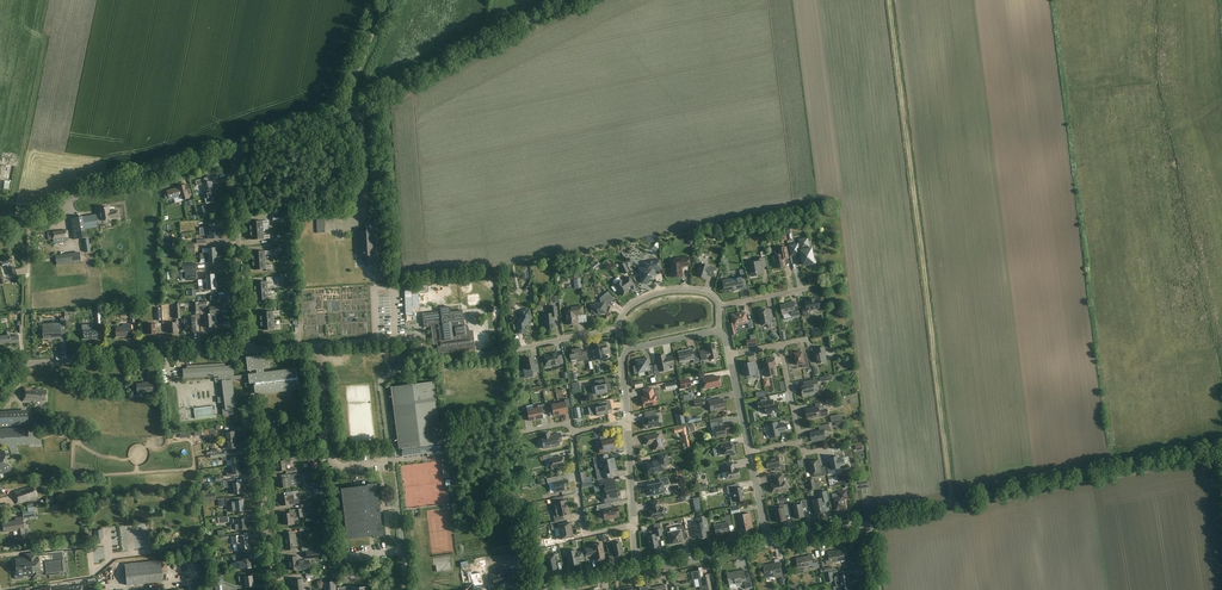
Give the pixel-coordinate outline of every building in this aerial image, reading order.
[(208,182),(207,178),(196,181),(197,185),(202,184),(207,199),(216,196),(211,181),(208,182)] [(191,195),(188,185),(184,186),(184,185),(179,187),(180,188),(172,190),(167,191),(167,192),(165,193),(165,194),(166,198),(167,199),(169,198),(169,199),(174,198),(182,195),(183,200),(188,198),(187,196),(191,195)] [(109,211),(108,207),(100,208),(101,215),(97,216),(97,214),(83,217),(82,216),(71,218),(74,239),(86,237),(85,229),(99,227),(98,221),(102,220),(102,221),(110,219),(110,218),(119,217),(118,210),(109,211)] [(314,214),(316,233),(324,233),(323,214),(314,214)] [(268,220),(250,221),(251,230),(263,229),(263,224),(269,223),(268,220)] [(378,255),(376,221),(366,222),(366,231),(356,231),(357,256),(366,255),(367,267),(378,266),(378,255)] [(196,232),(200,232),(218,231),(218,223),(209,224),(210,228),(196,229),(196,232)] [(251,230),(251,239),(270,238),(269,235),(263,235),(263,229),(251,230)] [(68,240),(67,230),(47,233),(48,240),(52,239),(53,243),(66,242),(66,240),(68,240)] [(200,232),(200,235),(210,235),(210,239),(219,238),(218,231),(200,232)] [(816,263),(815,258),(814,253),(813,253),(812,248),(810,249),(808,238),(799,239),(800,245),(798,245),(798,244),(790,246),(792,255),(797,255),(797,254),(802,253),(802,256),(801,256),(802,258),(803,258),(804,264),(808,263),(808,264),(816,263)] [(200,256),(216,255),(216,247),(208,248),(208,253),(200,253),(200,256)] [(789,258),(787,247),(778,249),(779,255),(773,256),(774,261),(776,261),(777,268),(786,267),(785,259),(789,258)] [(270,250),(252,252),(253,260),(265,260),(265,254),(271,254),(270,250)] [(55,257),(57,267),(82,263),(81,253),(55,257)] [(216,255),(200,256),(200,259),(209,259),(209,263),(217,263),(216,255)] [(9,256),(0,259),(2,266),(7,264),(9,269),(8,269),(10,276),(17,274),(14,267),(13,267),(11,263),(9,256)] [(690,265),(689,258),(675,259),(675,261),(671,261),(672,277),(682,277),(681,267),(683,266),(690,265)] [(767,266),(765,258),(760,259),(761,261),(755,262),(755,265),(750,266),(752,277),(758,276),(757,274),(763,273),(762,267),(766,266),(767,266)] [(253,260),(254,269),(272,268),(271,265),(266,265),(265,260),(253,260)] [(594,268),(601,262),(598,260),(591,265),(594,268)] [(661,269),(659,260),(644,263),(645,268),(639,269),(642,283),(645,283),(645,282),(653,281),(652,273),(655,272),(654,270),(661,269)] [(629,271),(625,262),(620,265),(624,273),(629,271)] [(598,271),(603,266),(600,263),(595,268),(598,271)] [(709,266),(700,263),(696,276),(705,278),(706,274),(715,277),(717,269),(709,266)] [(381,278),(381,266),(370,267),(371,274),(370,274),(370,279),(374,279),(374,278),(381,278)] [(739,270),(741,277),(737,278),(737,281),(731,283),(730,279),(723,280),(725,291),(734,289),(734,291),(741,290),(741,288),(743,288),(742,282),(745,281),(743,269),(739,270)] [(197,280),(196,270),(182,271),(182,277),(185,277),(186,281),(197,280)] [(198,282),(215,281),(214,274),(206,275),(206,279),(198,280),(198,282)] [(633,284),(629,277),(622,281),(622,280),(621,280),(619,277),(613,282),(615,285),(614,285),(621,295),(624,294),(627,292),(629,290),(627,288),(633,284)] [(273,280),(254,282),(255,291),(267,290),(267,284),(273,284),(273,280)] [(215,281),(198,282),(199,286),(204,286),(204,290),(215,289),(215,281)] [(492,290),(495,287),(489,282),(486,285),(492,290)] [(411,283),(404,284),(404,287),(405,298),(406,315),(413,315),(413,308),(420,307),(419,293),(412,294),(411,283)] [(291,297),(296,294),(293,288),(288,291),(291,297)] [(255,291),(256,299),(274,298),(274,295),(268,295),(267,290),(255,291)] [(616,301),(608,291),(600,298),(600,303),(590,305),(591,312),(597,315),(607,313),(607,315),(607,316),(606,318),(606,319),(607,319),(607,318),(607,317),(607,316),(608,314),(608,312),(609,310),(610,309),(611,308),(612,306),(612,305),(614,303),(615,302),(616,301)] [(815,300),(815,299),(810,300),(810,301),(805,302),(806,307),(802,308),(804,317),(809,316),(807,310),(821,307),(819,299),(815,300)] [(795,308),(793,302),(788,303),(788,304),(781,305),(783,315),(792,313),(793,318),(800,316),(798,307),(795,308)] [(220,314),(219,306),(209,307),(210,314),(208,314),(209,317),(204,317),(205,321),(204,321),(204,326),(205,326),(205,327),(213,327),(213,322),(217,322),(216,314),(220,314)] [(424,328),(430,327),(432,345),(437,344),(438,354),(475,349),(473,334),(469,334),(467,325),(464,325),(463,310),(450,312),(449,306),(440,308),(441,311),(422,314),(424,328)] [(583,314),(582,306),(571,307),(571,311),(565,311),(567,325),(576,324),(575,315),(583,314)] [(558,316),(557,307),(549,307),(550,314),(543,315),(545,329),(555,328),(554,317),(558,316)] [(766,309),(765,308),(762,308),(761,309),(762,310),(759,311),(761,316),(760,316),(762,325),(768,324),(769,328),(777,326),(775,318),(771,319),(770,316),(770,314),(769,314),(768,309),(769,309),(768,309),(766,309)] [(135,323),(134,310),(125,310),(125,315),(130,315),(131,323),(135,323)] [(278,310),(260,312),(261,321),(273,320),(273,314),(279,314),(278,310)] [(530,317),(529,310),(520,312),(521,316),(516,323),(518,334),(523,333),(528,332),(526,324),(528,322),(529,321),(530,320),(530,317)] [(748,320),(746,312),(736,314),(732,315),(733,319),(735,326),(748,323),(749,329),(754,328),(752,319),(748,320)] [(196,321),(195,315),(192,316),(192,318),(187,318),(187,322),(187,324),(184,324),(185,330),(188,330),(188,332),(196,331),(196,321)] [(61,328),(43,329),(43,339),(62,338),(61,334),(66,334),(65,318),(60,318),(61,328)] [(261,321),(261,329),(280,328),(279,325),(273,325),(273,320),(261,321)] [(158,327),(157,323),(147,324),(148,335),(156,334),(155,327),(158,327)] [(177,333),(176,323),(168,323),(169,333),(177,333)] [(132,336),(131,324),(123,325),(123,327),(116,328),(116,337),(132,336)] [(97,338),(97,329),(83,330),(84,339),(97,338)] [(9,331),(5,332),(6,336),(0,337),(0,343),(9,342),(10,343),(19,342),(18,335),(15,336),(11,337),(10,335),(9,335),(9,331)] [(756,338),(746,340),(748,347),(757,345),(756,338)] [(592,360),(596,359),(604,358),(604,354),(610,353),(609,347),(607,347),(606,342),(597,344),(598,348),(590,350),(592,360)] [(718,357),(715,344),(706,346),(707,350),(699,351),(701,360),(709,359),(718,357)] [(582,352),(581,347),(571,349),(572,354),(569,355),(570,361),(576,360),(583,359),(583,361),(589,360),(587,350),(582,352)] [(825,352),(824,347),(817,349),(818,352),(811,354),(813,362),(817,361),(818,363),(826,362),(825,353),(825,352)] [(693,356),(692,349),(678,352),(680,362),(693,359),(694,363),(699,362),(698,355),(693,356)] [(558,356),(557,352),(552,354),(553,355),(544,357),(546,366),(555,364),(555,363),(559,362),(560,364),(564,363),(562,355),(558,356)] [(804,358),(803,352),(795,353),(795,358),(794,358),(795,363),(796,362),(797,365),(802,364),(803,368),(810,366),(808,358),(804,358)] [(270,368),(268,355),(246,357),(248,370),(250,370),(251,374),(234,376),(233,365),(225,366),(224,363),(187,366),(187,369),(183,369),(184,378),(218,376),(219,378),(215,378),(215,382),(219,381),(221,397),(218,398),(218,403),(221,402),(223,415),(233,414),(233,409),(236,408),(232,380),(245,379),(246,387),(254,386),(255,395),(298,390),(296,368),(264,372),(263,368),(270,368)] [(672,356),(666,357),(665,355),(656,357),(659,372),(668,370),(667,366),(674,365),(672,356)] [(776,365),(775,357),(767,359),(767,362),(763,363),(766,377),(777,375),(775,366),(776,365)] [(534,365),(532,358),(525,359),(526,366),(522,366),(525,378),(534,376),(533,372),(539,371),(538,364),(534,365)] [(634,373),(638,372),(648,370),(649,376),(654,375),(652,365),(649,366),(647,358),(641,360),(641,359),(635,360),(636,365),(633,366),(634,373)] [(755,371),(753,362),(743,364),(745,370),(744,370),(744,373),(745,373),(746,376),(755,374),(756,378),(760,377),(759,370),(755,371)] [(354,383),(356,393),(375,391),(373,374),(365,375),(364,366),(341,369),(343,384),(354,383)] [(721,386),(719,376),(711,378),(711,377),(703,378),(705,389),(721,386)] [(610,388),(608,378),(595,381),(596,386),(595,386),(596,394),(607,392),(606,388),(610,388)] [(691,387),(689,378),(679,380),(681,389),(691,387)] [(804,383),(805,386),(801,387),(803,396),(815,393),(814,388),(819,387),(817,380),(804,383)] [(436,400),(434,381),(391,387),(393,406),(399,449),(401,449),(402,456),(427,453),(427,456),(442,454),(441,444),(436,400)] [(153,393),(152,382),(144,383),(144,384),(137,384),(137,393),(146,392),(146,393),(153,393)] [(581,391),(579,382),(572,383),(574,393),(581,391)] [(40,389),(24,388),(24,401),(35,402),(35,400),(46,401),(47,390),(40,390),(40,389)] [(654,395),(652,388),(643,390),(645,397),(642,398),(643,407),(656,404),(654,395)] [(183,420),(194,419),(193,398),(182,399),(183,420)] [(558,404),(561,414),(568,413),(568,412),(567,412),(566,408),(571,407),(569,399),(564,400),(565,402),(558,404)] [(705,405),(704,399),(694,401),(695,407),(705,405)] [(725,408),(722,399),(709,401),(711,411),(725,408)] [(774,404),(774,399),(758,403),(760,410),(766,409),(767,414),(771,413),(772,414),(775,413),(776,412),(780,411),(779,403),(774,404)] [(611,409),(609,401),(595,404),(596,407),(595,408),(597,415),(608,413),(607,409),(611,409)] [(561,414),(558,404),(552,405),(551,402),(547,403),(548,411),(553,410),(554,415),(553,415),(553,416),(561,414)] [(825,406),(824,402),(815,403),(816,407),(813,408),(811,408),(806,409),(808,419),(813,418),(829,415),(827,409),(825,410),(824,406),(825,406)] [(540,407),(534,409),(536,419),(543,418),(543,417),(542,413),(546,412),(544,404),(540,405),(540,407)] [(194,409),(196,420),(214,418),(213,407),(194,409)] [(536,419),(534,409),(527,410),(527,408),(522,408),(524,417),(528,416),(529,420),(529,421),(536,419)] [(580,408),(574,409),(576,419),(582,418),(580,408)] [(28,410),(0,411),(0,427),(29,425),(28,410)] [(657,417),(656,410),(647,411),(649,418),(648,419),(648,421),(643,422),(645,429),(650,428),(650,427),(659,425),(657,417)] [(724,425),(722,418),(710,420),(711,428),(715,427),(717,438),(726,436),(725,432),(730,431),(729,424),(724,425)] [(778,424),(778,422),(769,424),(772,437),(781,435),(780,432),(786,431),(784,423),(778,424)] [(831,429),(830,424),(819,426),(820,431),(811,433),(813,442),(825,439),(824,431),(831,429)] [(0,428),(0,437),(29,435),(28,426),(0,428)] [(226,436),(227,441),(235,440),(234,431),(226,432),(226,433),(222,433),(222,437),(226,436)] [(550,436),(549,433),(542,434),(543,439),(542,440),(544,448),(560,445),(559,441),(562,441),(560,434),(550,436)] [(662,448),(659,434),(644,437),(646,444),(653,443),(655,450),(662,448)] [(16,438),(8,441),(14,459),(13,459),(14,463),(23,460),(16,438)] [(614,443),(613,438),(607,440),(607,441),(602,442),(603,446),(599,447),(600,453),(607,452),(606,448),(614,447),(613,443),(614,443)] [(236,448),(235,440),(227,441),(228,445),(223,446),(224,449),(228,449),(236,448)] [(726,446),(725,442),(717,443),(718,447),(717,448),(719,456),(730,453),(730,456),(735,455),(733,444),(726,446)] [(12,470),(5,449),(0,451),(0,475),(12,470)] [(231,460),(232,466),(238,465),(237,457),(231,458),(231,456),(230,456),(230,453),(211,455),(211,458),(222,457),(222,461),(231,460)] [(669,465),(667,453),(658,455),(659,460),(655,461),(655,462),(653,462),(652,462),(646,463),(646,465),(646,468),(647,468),(648,474),(664,470),(663,466),(669,465)] [(552,458),(551,454),(543,456),(544,460),(549,459),(551,469),(559,467),(559,466),(564,465),(564,466),(564,465),(562,456),(562,457),(557,458),(557,457),(555,457),(552,458)] [(593,458),(594,463),(599,462),(599,465),(602,464),(603,467),(615,465),(614,458),(606,460),(606,456),(593,458)] [(841,468),(838,456),(830,458),(832,466),(828,466),(829,474),(833,473),(833,470),(841,468)] [(781,466),(779,457),(767,460),(768,469),(777,467),(778,471),(785,470),(784,465),(781,466)] [(291,464),(290,459),(285,460),(277,462),(278,471),(286,470),(285,465),(291,464)] [(821,468),(819,460),(809,463),(811,475),(815,474),(815,477),(827,475),(825,467),(821,468)] [(734,467),(733,462),(726,464),(727,471),(726,471),(727,479),(740,477),(738,468),(734,469),(733,467),(734,467)] [(240,473),(238,465),(232,466),(232,472),(227,473),(227,477),(233,476),(233,474),(240,473)] [(597,475),(598,480),(610,477),(609,473),(617,471),(615,465),(603,467),(604,471),(601,471),(601,474),(597,475)] [(784,482),(783,474),(774,476),(776,484),(772,484),(774,493),(778,492),(779,492),(782,492),(783,491),(787,490),(785,481),(784,482)] [(669,484),(667,476),(659,478),(660,483),(648,485),(650,495),(655,494),(655,496),(659,495),(659,493),(664,492),(663,485),(669,484)] [(556,482),(555,477),(546,478),(548,484),(553,483),(555,493),(565,491),(564,487),(569,486),(567,479),(556,482)] [(290,480),(290,478),(279,479),(280,488),(291,487),(291,485),(296,485),(295,480),(290,480)] [(606,491),(616,489),(614,479),(599,482),(600,488),(601,492),(605,491),(606,491)] [(234,483),(234,480),(224,481),(224,488),(232,487),(233,494),(242,493),(240,482),(234,483)] [(383,536),(377,483),(367,484),(367,485),(341,489),(343,502),(337,503),(340,526),(345,526),(347,539),(373,536),(373,537),(383,536)] [(736,505),(736,502),(744,500),(742,487),(740,488),(739,484),(727,486),(728,493),(733,492),(734,496),(730,497),(732,506),(736,505)] [(37,496),(33,485),(13,492),(14,496),(15,496),(16,499),(15,500),(17,504),(30,499),(29,499),(37,496)] [(616,489),(606,491),(606,495),(603,496),(605,502),(618,500),(616,489)] [(839,493),(837,494),(833,494),(833,497),(835,510),(846,508),(844,499),(848,498),(847,490),(839,492),(839,493)] [(298,499),(297,491),(288,492),(289,495),(288,495),(281,496),(282,506),(289,505),(299,503),(299,499),(298,499)] [(829,501),(827,491),(819,493),(820,498),(813,500),(816,514),(827,512),(825,502),(829,501)] [(216,492),(202,494),(203,501),(216,499),(216,492)] [(231,512),(236,512),(244,511),(243,500),(236,501),(236,497),(226,499),(226,505),(230,505),(231,512)] [(554,503),(556,509),(568,507),(566,500),(560,501),(559,497),(550,499),(551,503),(554,503)] [(808,508),(806,499),(801,501),(802,504),(793,506),(796,518),(805,516),(803,509),(808,508)] [(659,508),(658,501),(651,502),(652,507),(653,507),(653,509),(649,510),(651,518),(656,517),(656,518),(665,516),(664,511),(663,511),(662,507),(659,508)] [(789,512),(787,504),(783,505),(784,508),(775,510),(777,522),(787,520),(785,514),(786,513),(789,512)] [(601,509),(600,505),(597,506),(598,510),(602,509),(605,519),(610,518),(611,519),(615,518),(615,517),(619,516),(617,506),(601,509)] [(553,514),(555,521),(564,519),(563,515),(569,514),(568,507),(556,509),(557,514),(553,514)] [(306,516),(304,508),(295,509),(296,512),(283,514),(284,525),(294,524),(293,518),(306,516)] [(753,527),(750,513),(738,515),(741,531),(746,530),(746,529),(753,527)] [(708,524),(706,515),(696,518),(697,523),(692,525),(694,536),(697,535),(698,539),(702,538),(702,539),(705,538),(705,537),(706,537),(704,525),(708,524)] [(732,525),(730,515),(725,516),(726,523),(714,526),(716,535),(730,532),(728,526),(732,525)] [(24,529),(22,517),(15,518),(16,521),(3,523),(4,532),(18,530),(20,541),(26,540),(24,529)] [(240,520),(240,518),(233,519),(233,524),(231,525),(231,530),(246,528),(245,519),(240,520)] [(564,519),(555,521),(551,522),(552,529),(559,528),(559,532),(571,529),(570,522),(564,524),(563,520),(564,519)] [(685,534),(683,526),(677,527),(677,530),(668,532),(671,545),(683,542),(682,535),(685,534)] [(502,545),(511,545),(510,527),(501,528),(502,545)] [(662,535),(661,528),(654,530),(655,530),(649,531),(650,535),(647,536),(650,549),(659,547),(656,536),(662,535)] [(573,536),(571,529),(559,532),(560,536),(556,537),(557,544),(568,542),(567,538),(573,536)] [(286,541),(296,540),(296,534),(292,534),(292,531),(285,532),(286,541)] [(237,544),(237,551),(249,549),(247,538),(242,538),(242,535),(231,536),(232,544),(237,544)] [(297,546),(296,540),(286,541),(287,551),(294,550),(294,546),(297,546)] [(611,544),(611,541),(607,541),(609,548),(612,548),(614,557),(623,555),(621,542),(611,544)] [(605,558),(601,543),(592,545),(592,547),(585,549),(587,556),(594,555),(595,560),(605,558)] [(846,560),(843,549),(835,551),(835,550),(828,552),(829,557),(826,557),(827,566),(832,564),(832,563),(846,560)] [(318,558),(317,550),(306,552),(307,559),(318,558)] [(576,553),(576,550),(566,552),(569,566),(579,564),(578,560),(580,559),(580,560),(584,559),(582,552),(576,553)] [(65,569),(63,551),(36,554),(27,555),(27,558),(16,560),(17,572),(14,572),(15,578),(17,579),(26,578),(25,575),(33,574),(33,576),(35,575),(35,576),(38,576),(38,575),(40,575),(40,573),(41,573),(44,572),(45,575),(62,573),(65,569)] [(246,558),(245,555),(239,556),(239,561),(236,562),(237,569),(244,568),(244,569),(251,568),(250,558),(246,558)] [(545,557),(548,570),(557,569),(555,563),(558,562),(557,558),(556,558),(555,555),(545,557)] [(812,560),(811,555),(797,558),(799,568),(797,568),(798,574),(805,572),(804,567),(813,566),(813,568),(819,567),(817,559),(812,560)] [(298,569),(298,570),(303,570),(303,569),(310,568),(309,560),(298,561),(298,556),(288,557),(290,570),(298,569)] [(163,582),(161,560),(125,564),(127,585),(163,582)] [(484,560),(479,561),(480,567),(481,567),(482,572),(487,571),(484,560)] [(783,576),(780,562),(764,565),(766,577),(772,576),(773,577),(778,576),(778,577),(783,576)] [(500,570),(492,572),(494,582),(510,578),(509,571),(513,570),(511,563),(507,564),(500,566),(500,570)] [(691,572),(693,580),(698,579),(704,578),(702,567),(698,568),(698,570),(691,572)] [(746,578),(744,570),(727,573),(730,588),(737,587),(736,586),(745,584),(746,589),(753,588),(750,577),(746,578)] [(480,572),(470,575),(473,589),(484,588),(480,572)] [(833,581),(831,572),(824,573),(826,582),(833,581)] [(698,579),(700,586),(711,584),(709,574),(705,575),(706,577),(704,578),(698,579)] [(849,574),(835,577),(837,587),(841,586),(842,589),(851,589),(850,582),(850,581),(849,574)] [(253,586),(252,576),(245,577),(245,576),(239,577),(239,581),(245,580),(246,587),(253,586)] [(305,579),(302,579),(293,580),(294,589),(300,589),(302,589),(305,589),(303,589),(302,582),(306,582),(305,579)] [(366,586),(363,586),(353,588),(350,588),(350,586),(335,588),(334,582),(325,583),(326,589),(366,589),(366,586)]
